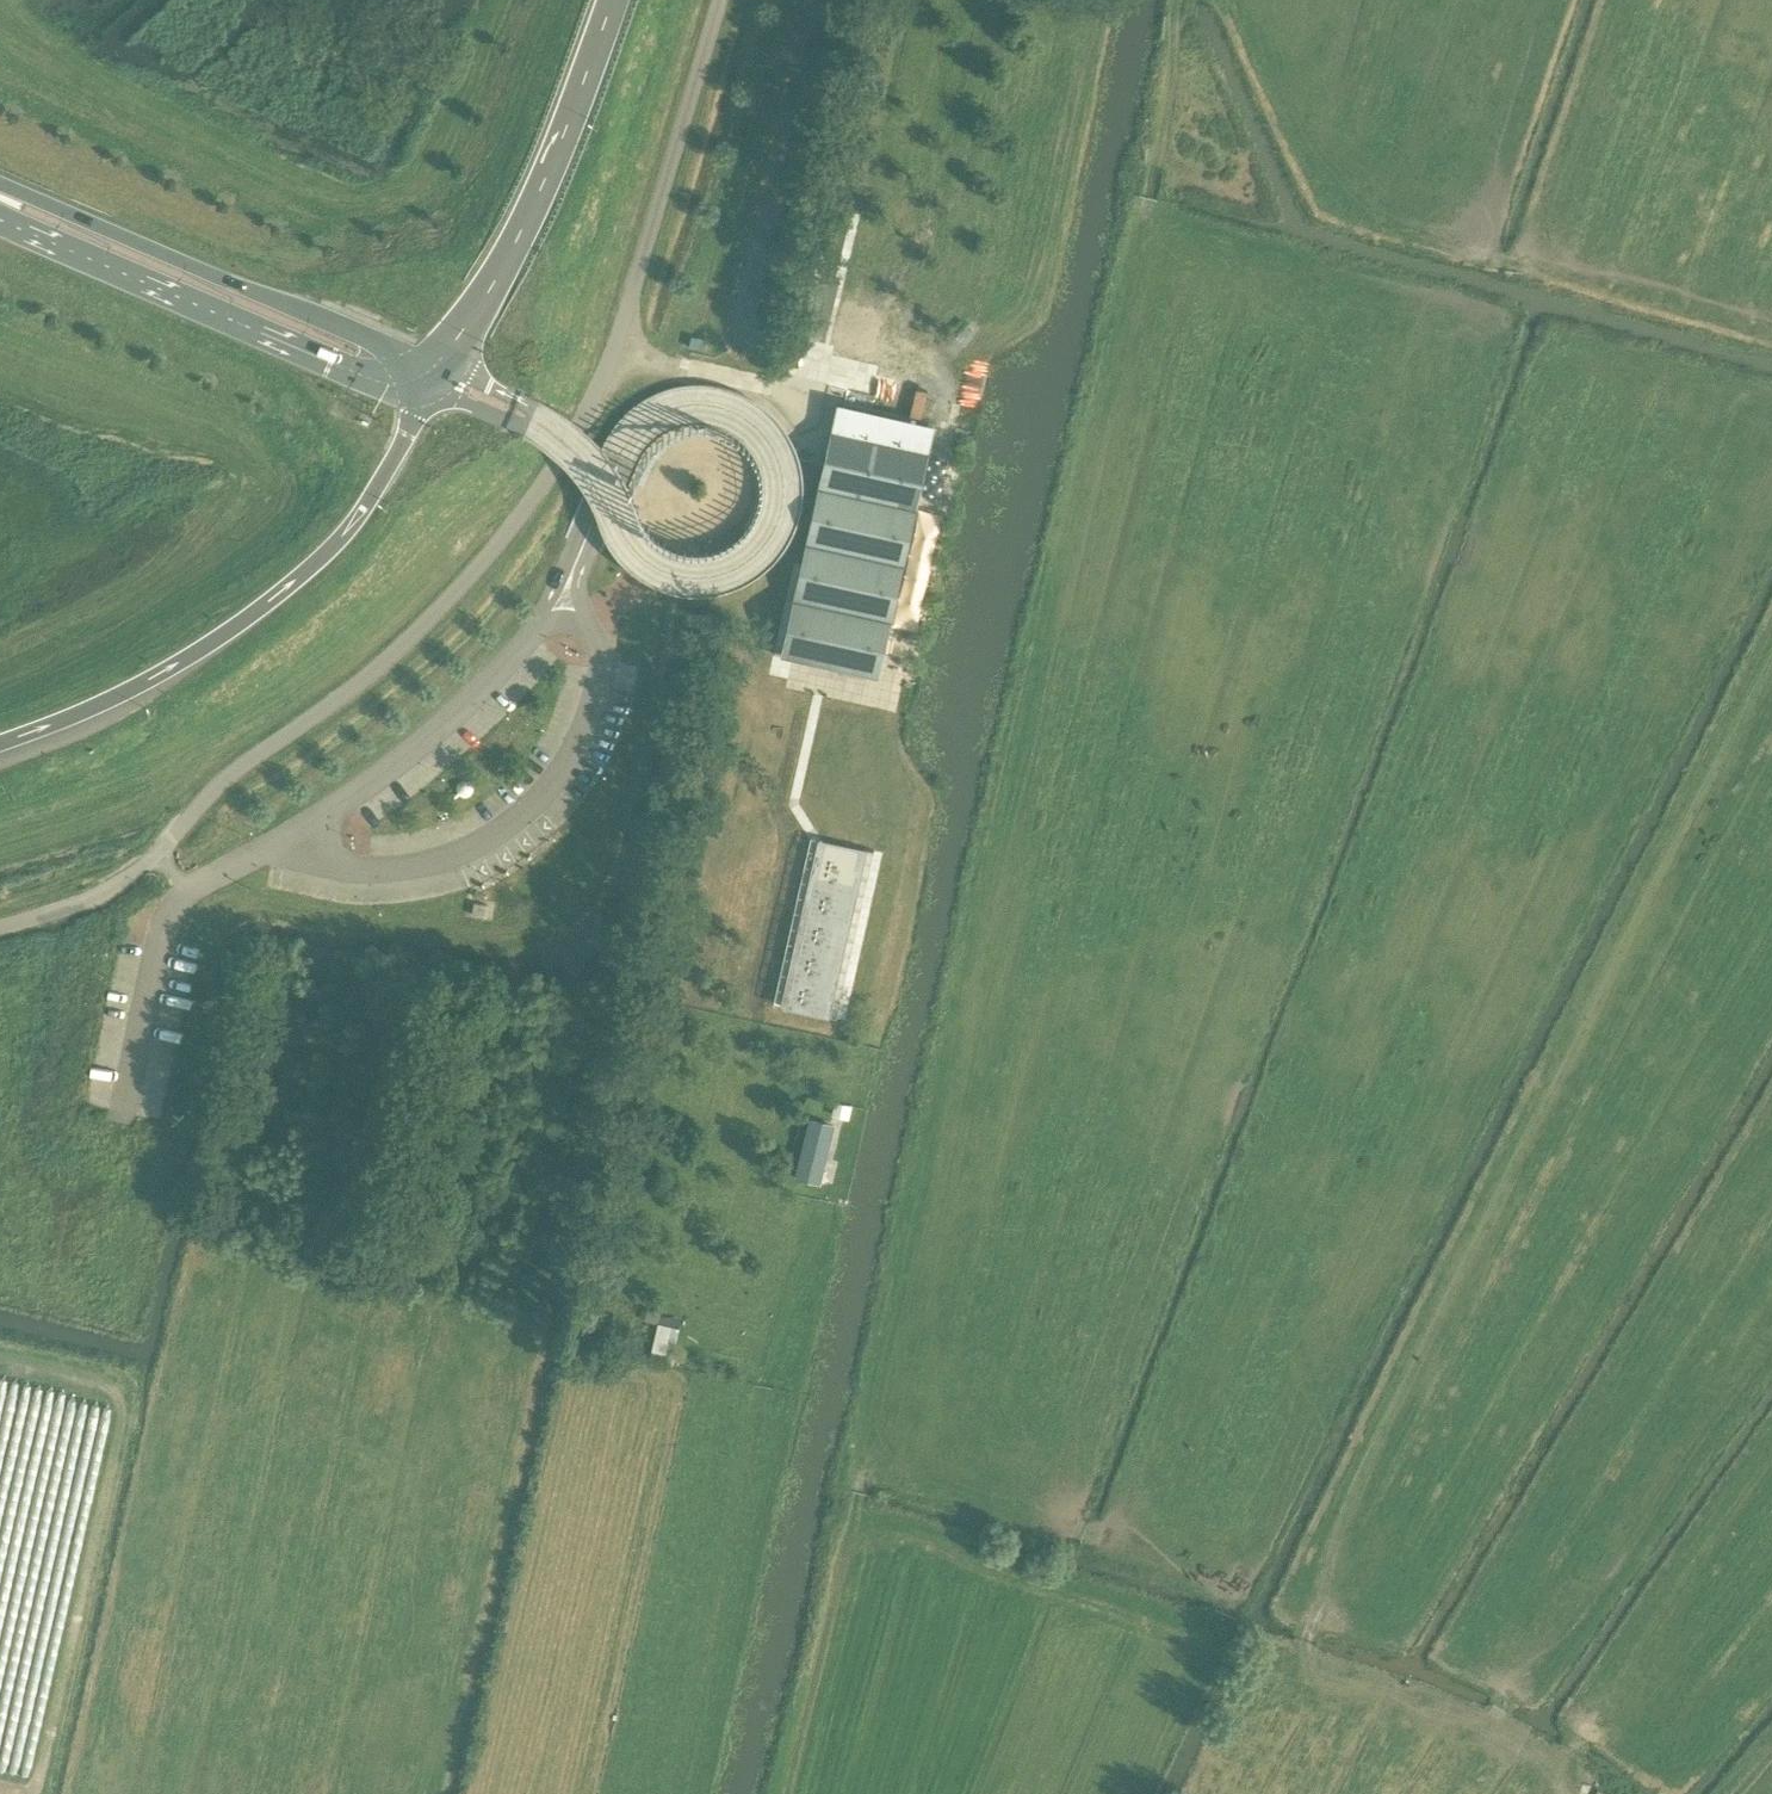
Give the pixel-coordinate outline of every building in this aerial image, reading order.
[(1021,271),(1008,267),(1002,290),(1015,294),(1021,271)] [(706,339),(692,336),(689,347),(703,350),(706,339)] [(925,450),(837,430),(786,656),(874,676),(925,450)] [(865,848),(822,838),(784,1007),(827,1016),(865,848)] [(812,1121),(801,1166),(822,1171),(833,1126),(812,1121)] [(659,1322),(656,1348),(676,1351),(679,1324),(659,1322)]
